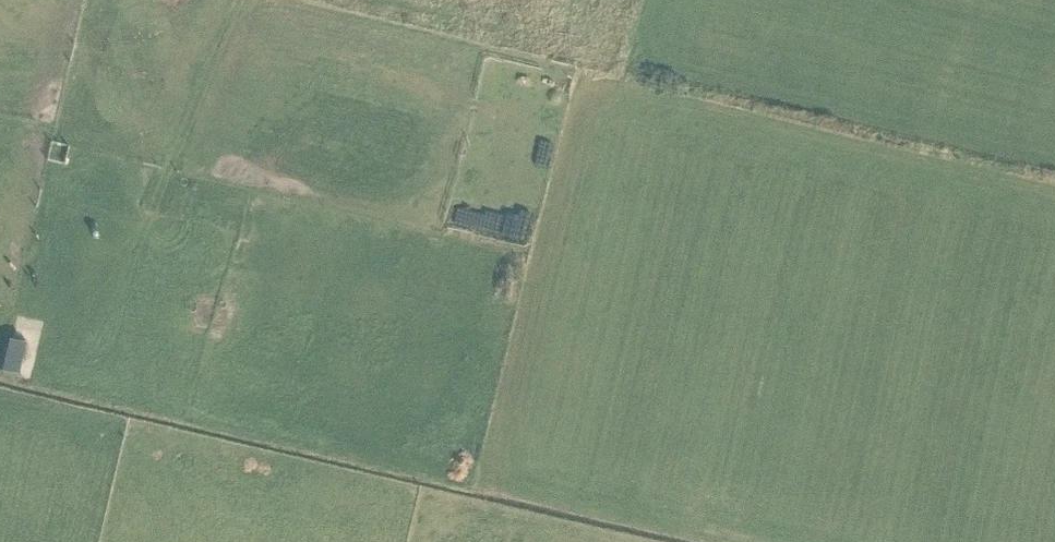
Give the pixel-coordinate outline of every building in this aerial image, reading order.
[(14,341),(7,373),(25,377),(33,345),(14,341)]
